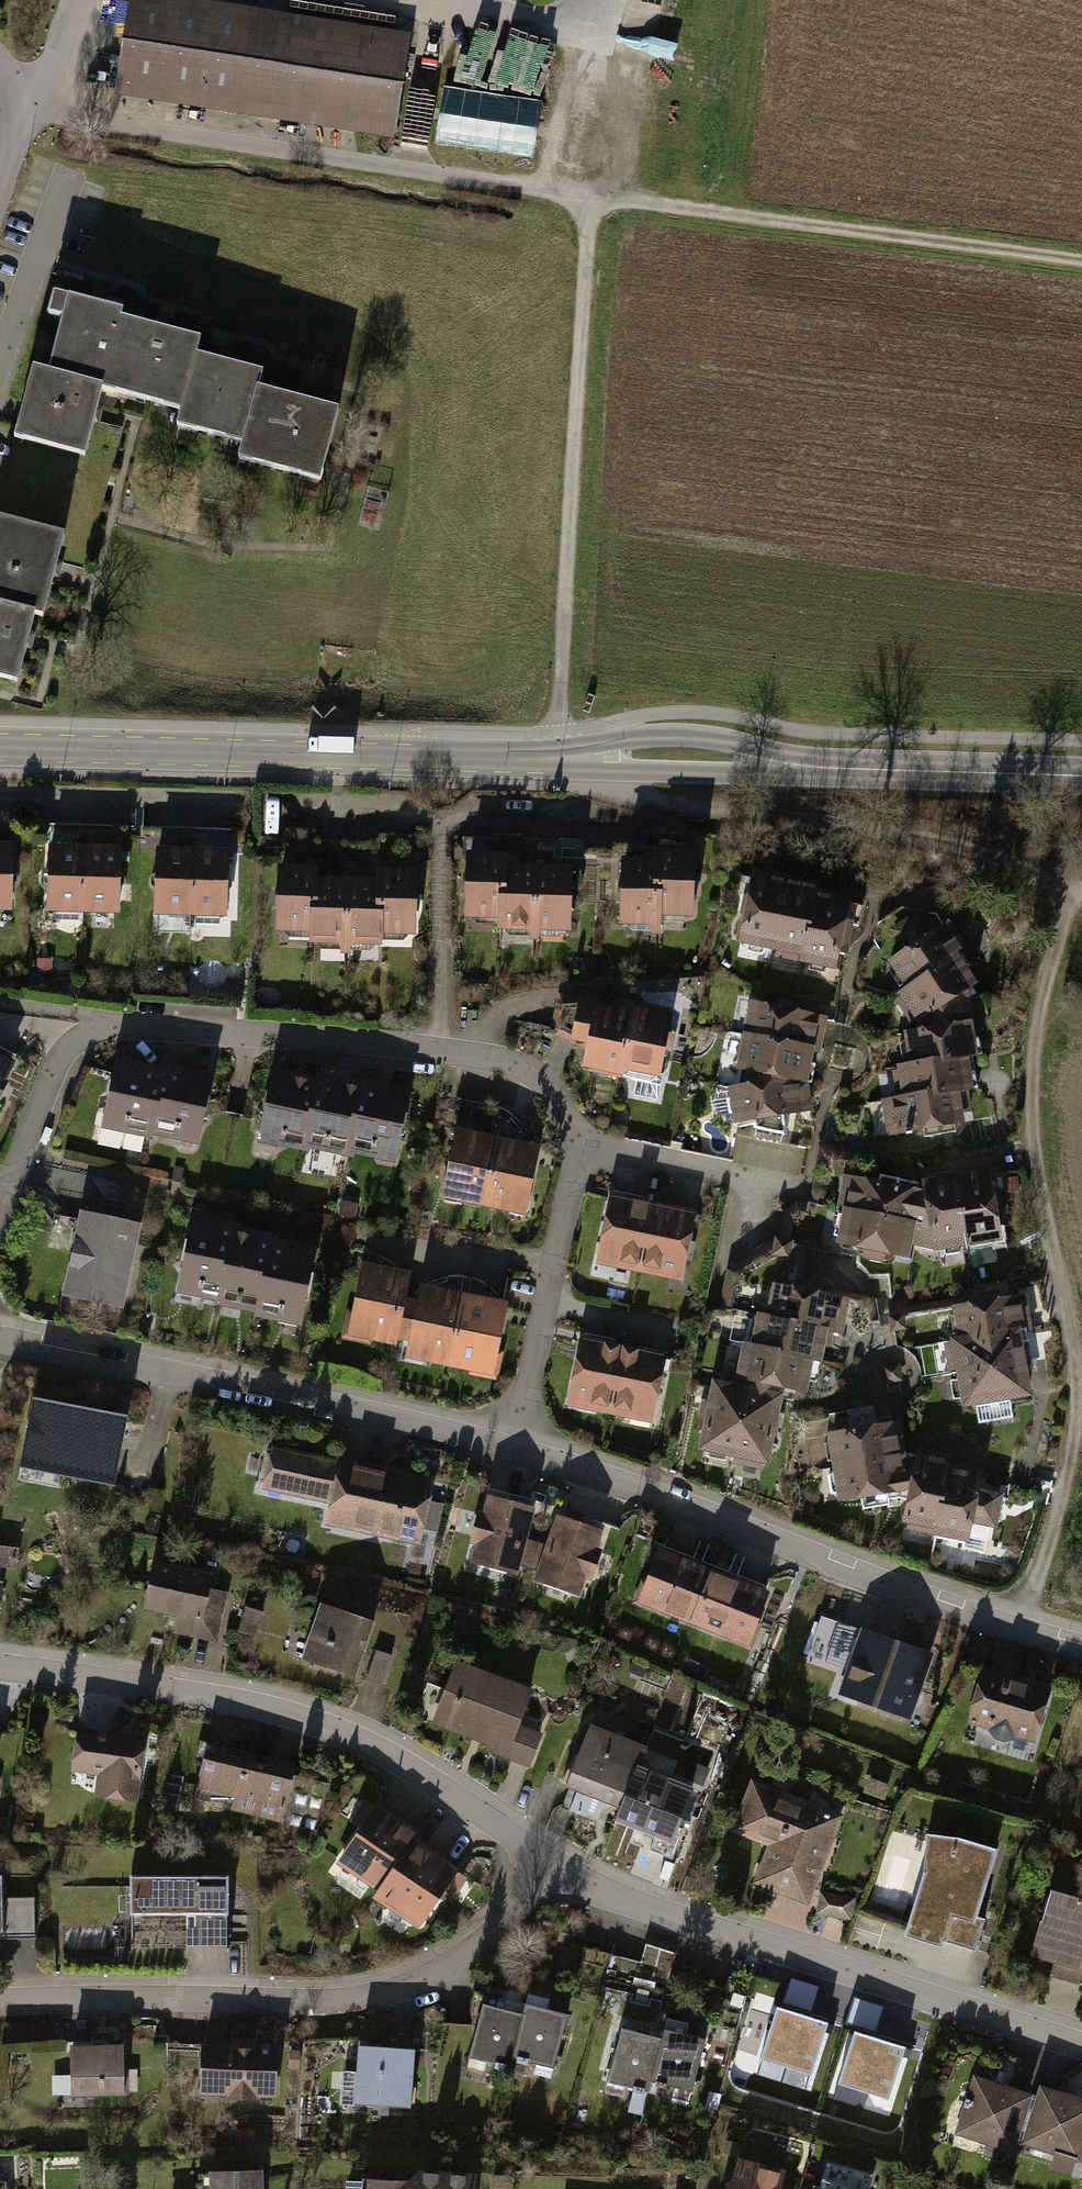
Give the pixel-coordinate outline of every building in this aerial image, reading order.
[(416,36),(176,0),(134,0),(120,95),(400,137),(416,36)] [(621,31),(657,39),(666,0),(628,0),(621,31)] [(543,98),(554,56),(510,44),(509,48),(470,38),(460,77),(515,92),(515,91),(543,98)] [(439,141),(537,158),(547,102),(449,85),(439,141)] [(106,389),(121,322),(124,313),(56,297),(52,316),(67,320),(53,376),(106,389)] [(121,322),(106,389),(185,408),(197,359),(201,341),(121,322)] [(259,392),(264,375),(197,359),(185,408),(181,424),(248,440),(259,392)] [(21,439),(89,455),(106,389),(53,376),(38,373),(21,439)] [(325,483),(342,412),(259,392),(248,440),(242,462),(325,483)] [(67,537),(0,520),(0,603),(38,613),(47,615),(67,537)] [(22,678),(38,613),(0,603),(0,673),(22,678)] [(21,909),(21,846),(0,846),(0,909),(21,909)] [(92,914),(93,850),(58,849),(56,913),(92,914)] [(127,915),(129,851),(93,850),(92,914),(127,915)] [(166,852),(166,917),(200,916),(200,852),(166,852)] [(200,852),(200,916),(235,916),(234,852),(200,852)] [(667,862),(668,917),(703,916),(702,853),(667,854),(667,862)] [(511,921),(509,866),(509,857),(473,858),(474,922),(511,921)] [(668,917),(667,862),(630,862),(631,926),(668,925),(668,917)] [(543,865),(545,930),(580,929),(578,864),(543,865)] [(545,930),(543,865),(509,866),(511,921),(511,931),(545,930)] [(321,932),(322,879),(322,868),(286,868),(285,931),(321,932)] [(777,879),(741,872),(730,938),(764,947),(777,879)] [(385,880),(384,935),(421,936),(422,873),(385,873),(385,880)] [(354,946),(355,880),(322,879),(321,932),(321,945),(354,946)] [(811,887),(777,879),(764,947),(763,953),(797,960),(811,887)] [(355,880),(354,946),(384,946),(384,935),(385,880),(355,880)] [(839,931),(846,894),(811,887),(797,960),(832,969),(839,931)] [(892,964),(911,993),(970,960),(939,913),(925,910),(892,932),(909,954),(892,964)] [(911,993),(900,999),(914,1024),(985,983),(970,960),(911,993)] [(600,1004),(565,997),(558,1030),(579,1039),(580,1036),(592,1038),(598,1009),(599,1010),(600,1004)] [(599,1010),(598,1009),(592,1038),(586,1064),(621,1072),(623,1066),(634,1011),(635,1006),(618,1002),(615,1013),(599,1010)] [(826,1019),(754,1006),(748,1039),(813,1054),(820,1056),(826,1019)] [(650,1015),(634,1011),(623,1066),(639,1069),(634,1093),(657,1098),(662,1074),(657,1073),(662,1049),(668,1051),(671,1034),(666,1032),(670,1013),(651,1009),(650,1015)] [(967,1018),(898,1029),(901,1060),(934,1054),(934,1059),(964,1055),(973,1054),(967,1018)] [(813,1054),(748,1039),(740,1076),(773,1085),(808,1086),(813,1054)] [(20,1063),(0,1053),(0,1103),(20,1063)] [(901,1060),(891,1062),(895,1093),(928,1087),(928,1094),(955,1090),(969,1087),(964,1055),(934,1059),(934,1054),(901,1060)] [(156,1136),(170,1068),(123,1058),(109,1127),(156,1136)] [(203,1146),(217,1078),(170,1068),(156,1136),(203,1146)] [(278,1069),(266,1137),(311,1145),(324,1077),(278,1069)] [(324,1077),(311,1145),(356,1154),(369,1085),(324,1077)] [(369,1085),(356,1154),(401,1162),(414,1093),(369,1085)] [(773,1085),(728,1093),(736,1128),(812,1113),(808,1086),(773,1085)] [(895,1093),(876,1097),(882,1134),(961,1120),(955,1090),(928,1094),(928,1087),(895,1093)] [(128,1149),(132,1135),(105,1128),(102,1142),(128,1149)] [(491,1208),(505,1141),(464,1133),(450,1200),(491,1208)] [(532,1217),(546,1150),(505,1141),(491,1208),(532,1217)] [(989,1166),(953,1172),(966,1249),(1003,1243),(989,1166)] [(953,1172),(918,1178),(921,1195),(927,1230),(931,1252),(932,1255),(966,1249),(953,1172)] [(921,1195),(845,1181),(840,1213),(927,1230),(921,1195)] [(647,1270),(661,1203),(620,1195),(606,1262),(647,1270)] [(688,1279),(702,1212),(661,1203),(647,1270),(688,1279)] [(927,1230),(840,1213),(834,1250),(910,1265),(912,1248),(931,1252),(927,1230)] [(220,1305),(239,1228),(198,1218),(179,1295),(220,1305)] [(72,1290),(116,1299),(131,1229),(86,1220),(72,1290)] [(261,1314),(280,1238),(239,1228),(220,1305),(261,1314)] [(302,1324),(321,1248),(280,1238),(261,1314),(302,1324)] [(800,1267),(805,1246),(779,1240),(774,1262),(800,1267)] [(345,1336),(403,1348),(417,1276),(370,1267),(361,1310),(350,1308),(345,1336)] [(855,1301),(781,1284),(774,1317),(838,1331),(848,1333),(855,1301)] [(459,1367),(473,1300),(432,1291),(418,1358),(459,1367)] [(938,1303),(942,1335),(1032,1324),(1028,1292),(938,1303)] [(500,1375),(514,1308),(473,1300),(459,1367),(500,1375)] [(774,1317),(763,1314),(756,1346),(822,1361),(831,1363),(838,1331),(774,1317)] [(1032,1324),(942,1335),(947,1374),(955,1373),(1036,1362),(1032,1324)] [(616,1414),(630,1347),(589,1338),(575,1405),(616,1414)] [(756,1346),(750,1345),(742,1382),(753,1385),(794,1394),(814,1398),(822,1361),(756,1346)] [(657,1422),(671,1355),(630,1347),(616,1414),(657,1422)] [(1036,1362),(955,1373),(960,1406),(1041,1396),(1036,1362)] [(742,1382),(720,1378),(704,1450),(737,1458),(753,1385),(742,1382)] [(794,1394),(753,1385),(737,1458),(778,1466),(794,1394)] [(38,1464),(119,1478),(127,1432),(88,1425),(90,1414),(48,1407),(38,1464)] [(890,1420),(820,1431),(824,1462),(895,1452),(890,1420)] [(333,1524),(427,1543),(439,1480),(277,1447),(268,1492),(337,1505),(333,1524)] [(962,1463),(918,1451),(898,1526),(939,1538),(962,1463)] [(895,1452),(824,1462),(828,1503),(901,1493),(895,1452)] [(1003,1473),(962,1463),(939,1538),(982,1550),(1003,1473)] [(532,1539),(540,1513),(495,1499),(476,1562),(521,1576),(524,1565),(532,1539)] [(588,1596),(607,1532),(562,1519),(553,1546),(546,1572),(542,1582),(588,1596)] [(546,1572),(553,1546),(532,1539),(524,1565),(546,1572)] [(647,1602),(757,1644),(777,1593),(666,1550),(647,1602)] [(218,1591),(221,1579),(165,1565),(153,1612),(182,1619),(178,1634),(222,1644),(234,1595),(218,1591)] [(358,1680),(379,1625),(328,1606),(307,1661),(358,1680)] [(845,1692),(916,1717),(938,1655),(867,1630),(845,1692)] [(526,1726),(539,1696),(465,1666),(440,1728),(532,1765),(545,1734),(526,1726)] [(1043,1743),(1057,1689),(991,1672),(977,1726),(1043,1743)] [(97,1795),(141,1802),(151,1741),(82,1730),(75,1774),(100,1778),(97,1795)] [(644,1769),(651,1749),(597,1730),(575,1789),(630,1808),(644,1769)] [(288,1817),(298,1768),(210,1749),(199,1798),(288,1817)] [(624,1825),(676,1844),(696,1787),(644,1769),(630,1808),(624,1825)] [(762,1883),(813,1902),(846,1816),(759,1783),(739,1835),(775,1848),(762,1883)] [(421,1843),(425,1837),(382,1807),(342,1865),(384,1895),(421,1843)] [(958,1838),(928,1835),(925,1869),(905,1935),(941,1946),(943,1941),(976,1950),(984,1919),(976,1916),(996,1849),(958,1838)] [(381,1899),(423,1928),(463,1873),(421,1843),(384,1895),(381,1899)] [(227,1915),(229,1915),(229,1875),(130,1875),(130,1915),(195,1915),(195,1945),(227,1945),(227,1915)] [(15,1925),(12,1879),(0,1880),(0,1926),(15,1925)] [(855,1917),(857,1899),(824,1894),(822,1913),(855,1917)] [(1057,1894),(1040,1959),(1081,1970),(1081,1901),(1057,1894)] [(528,2048),(569,2061),(585,2010),(543,1997),(540,2009),(528,2048)] [(528,2048),(540,2009),(503,1998),(487,2051),(523,2062),(528,2048)] [(901,2090),(915,2045),(822,2017),(808,2063),(901,2090)] [(669,2074),(710,2086),(726,2035),(684,2022),(681,2034),(669,2074)] [(669,2074),(681,2034),(645,2023),(628,2077),(665,2087),(669,2074)] [(207,2093),(283,2096),(286,2044),(210,2040),(207,2093)] [(82,2093),(132,2092),(131,2041),(80,2042),(82,2093)] [(185,2076),(202,2076),(202,2044),(185,2044),(185,2076)] [(365,2096),(420,2098),(422,2048),(367,2046),(365,2096)] [(1043,2100),(983,2078),(962,2134),(1022,2156),(1027,2144),(1043,2100)] [(1048,2088),(1043,2100),(1027,2144),(1081,2165),(1081,2101),(1048,2088)] [(794,2176),(746,2161),(737,2188),(790,2188),(794,2176)] [(273,2166),(221,2166),(221,2188),(273,2188),(273,2166)] [(491,2174),(356,2169),(355,2188),(490,2188),(491,2174)] [(12,2181),(0,2181),(0,2188),(12,2188),(12,2181)]
